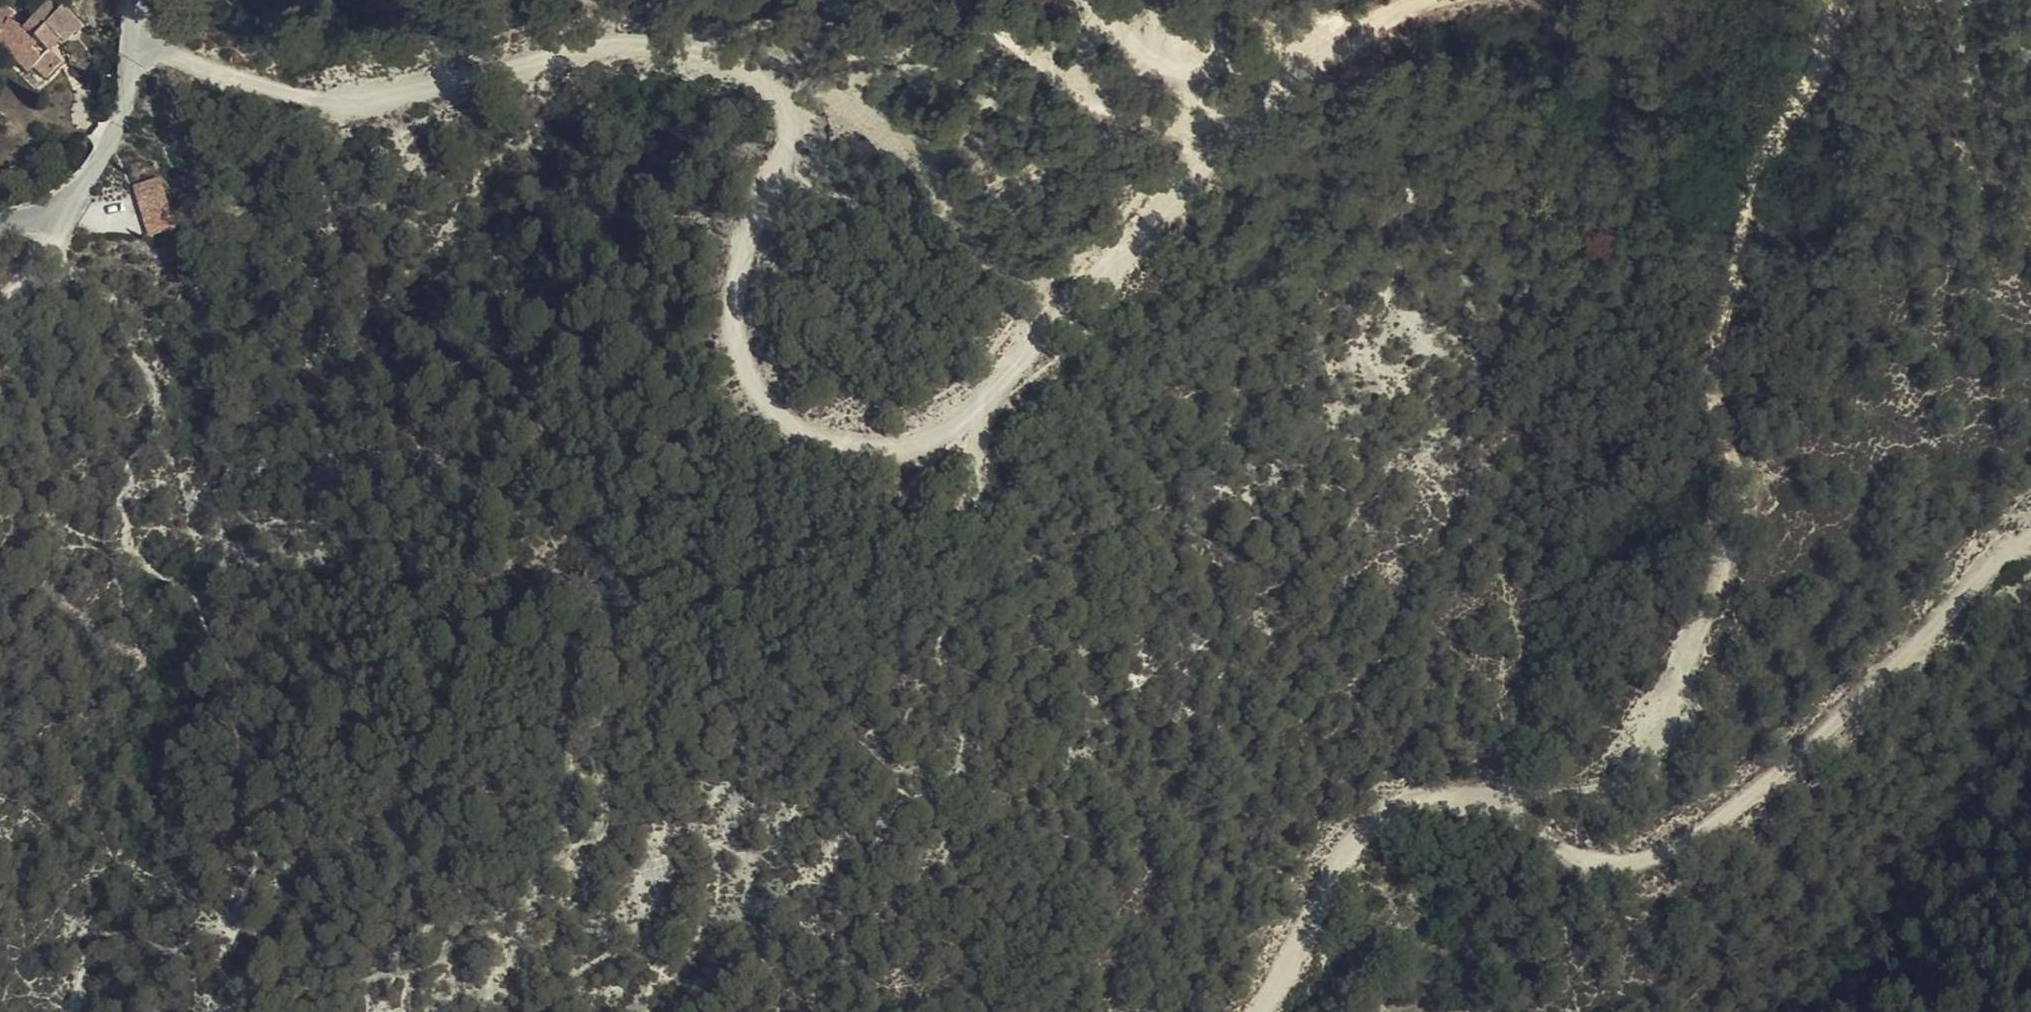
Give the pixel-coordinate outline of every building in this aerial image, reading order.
[(12,64),(18,55),(28,62),(44,40),(14,12),(0,31),(0,78),(17,91),(26,76),(12,64)]
